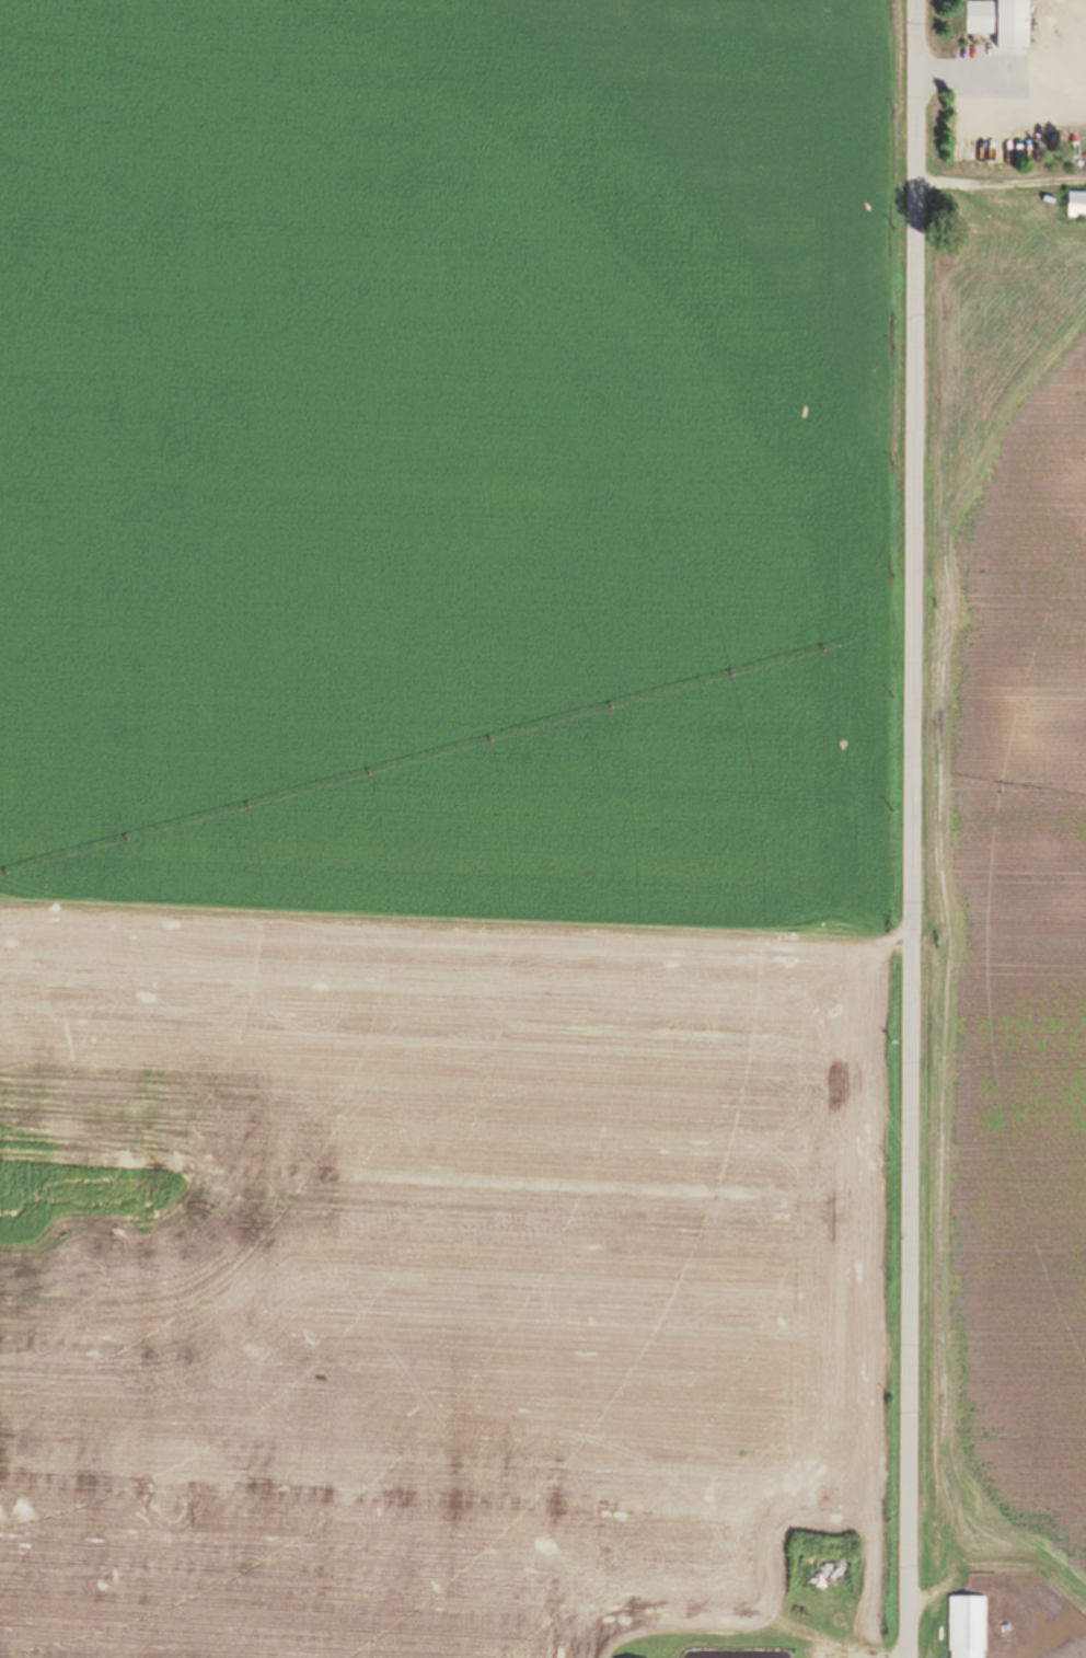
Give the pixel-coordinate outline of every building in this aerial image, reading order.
[(998,4),(998,0),(1029,0),(1029,50),(998,50),(998,35),(967,35),(968,4),(998,4)] [(1070,194),(1085,194),(1085,220),(1068,219),(1070,194)] [(983,1653),(983,1657),(951,1657),(951,1653),(949,1653),(950,1599),(986,1599),(985,1653),(983,1653)]
